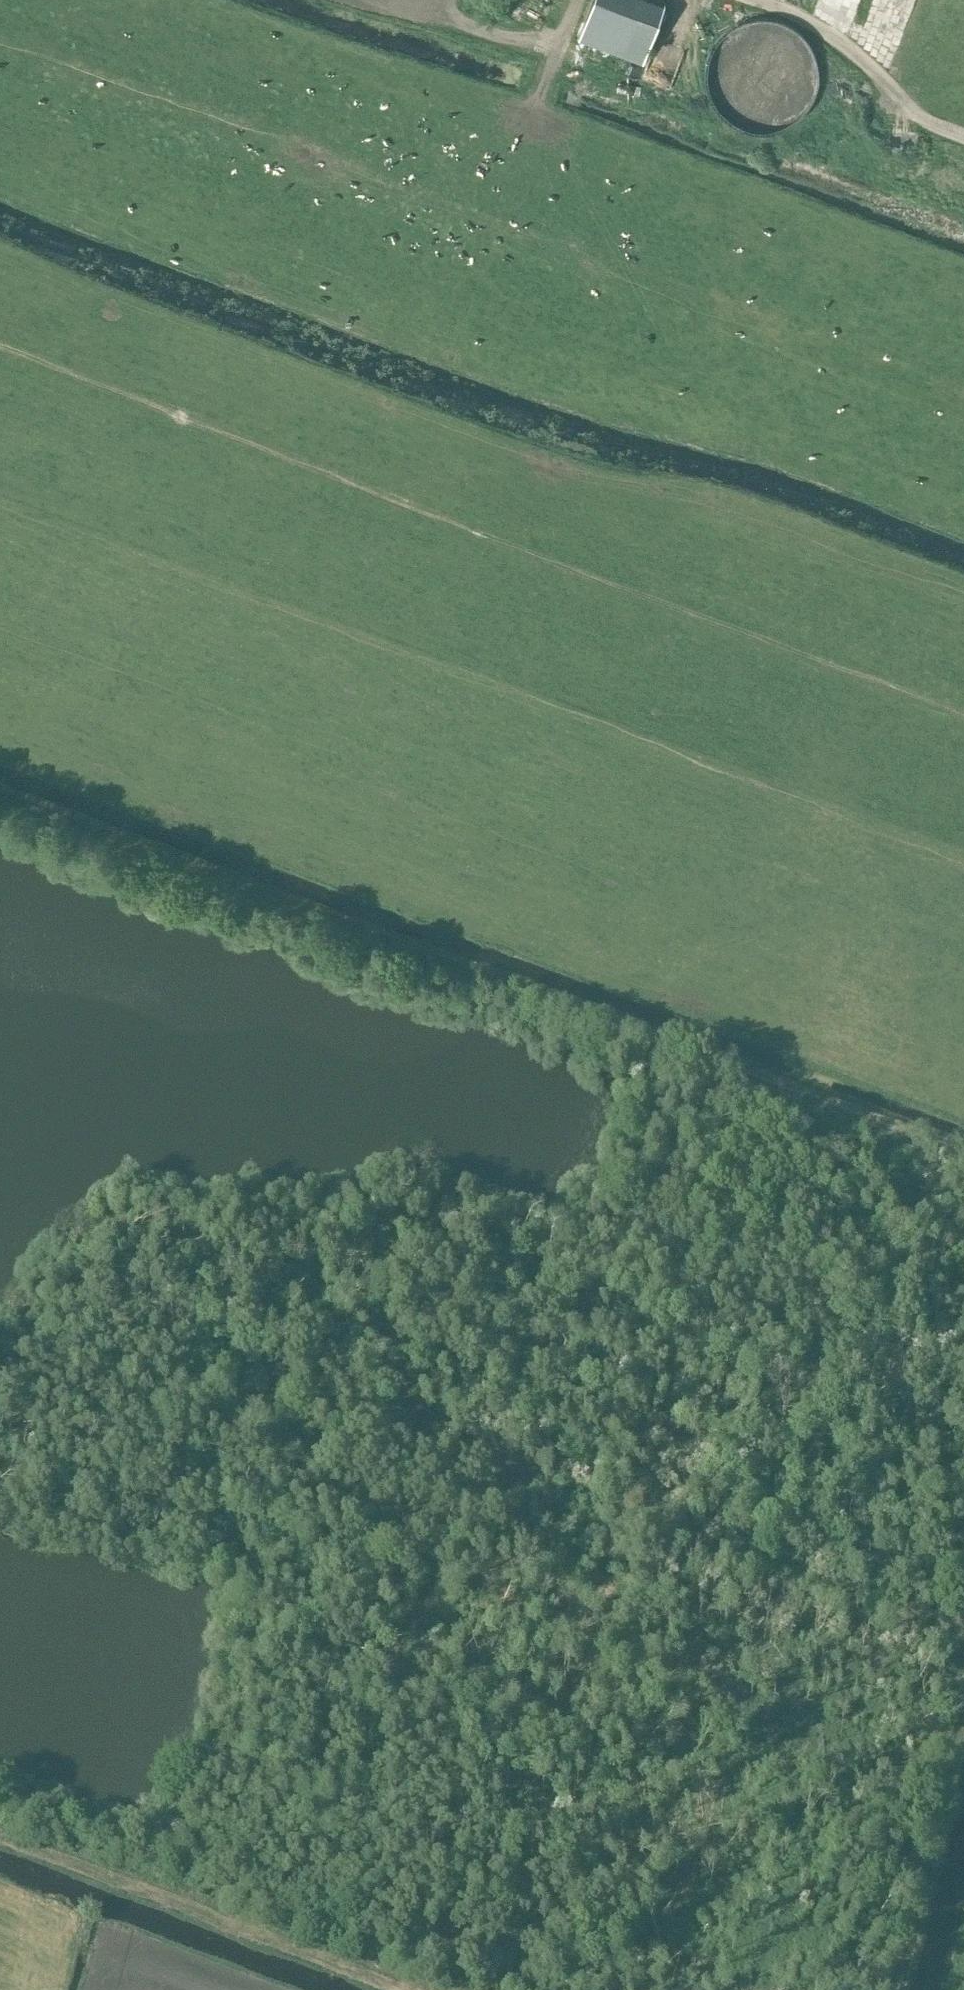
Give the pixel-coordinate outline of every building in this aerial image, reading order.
[(665,2),(659,0),(592,0),(579,36),(643,60),(665,2)] [(727,69),(729,110),(784,108),(782,67),(727,69)]
